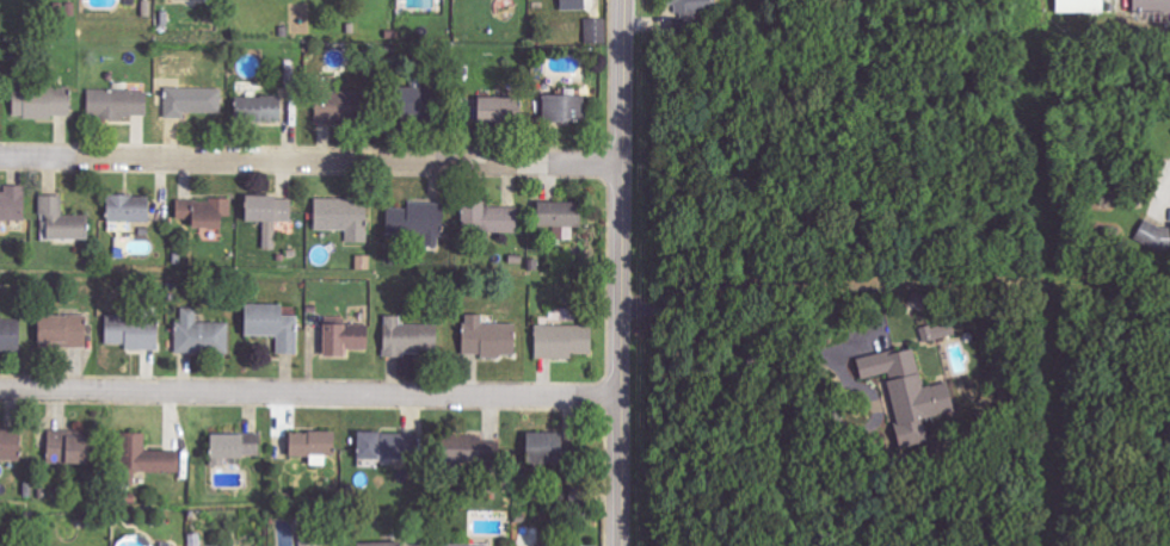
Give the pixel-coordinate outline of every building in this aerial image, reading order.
[(562,11),(585,11),(585,0),(562,0),(562,11)] [(708,0),(676,0),(675,13),(708,15),(708,0)] [(1056,13),(1105,15),(1105,0),(1056,0),(1056,13)] [(1132,4),(1140,4),(1140,13),(1169,14),(1169,0),(1132,0),(1132,4)] [(607,19),(586,19),(586,44),(607,44),(607,19)] [(12,87),(12,117),(70,116),(69,86),(12,87)] [(221,113),(221,88),(165,87),(164,117),(185,118),(185,112),(221,113)] [(146,118),(147,90),(88,89),(87,117),(146,118)] [(314,120),(351,121),(352,93),(315,92),(314,120)] [(235,97),(235,120),(282,119),(282,97),(235,97)] [(542,121),(584,121),(585,97),(543,97),(542,121)] [(25,186),(4,185),(4,194),(0,193),(0,220),(24,221),(25,186)] [(46,239),(86,238),(86,214),(63,215),(62,194),(39,195),(40,214),(45,214),(46,239)] [(147,222),(147,195),(107,195),(106,222),(147,222)] [(291,221),(292,197),(244,196),(244,220),(264,221),(264,249),(275,249),(276,221),(291,221)] [(219,228),(219,216),(232,216),(232,200),(176,198),(176,219),(190,219),(190,227),(219,228)] [(314,230),(347,230),(347,242),(367,242),(368,200),(314,199),(314,230)] [(484,206),(484,201),(461,200),(460,230),(518,232),(519,207),(484,206)] [(441,238),(442,203),(409,201),(408,237),(441,238)] [(536,225),(578,227),(578,203),(536,202),(536,225)] [(1169,226),(1169,229),(1157,229),(1158,249),(1169,249),(1169,226)] [(243,336),(277,337),(277,353),(298,354),(298,316),(283,315),(283,305),(244,304),(243,336)] [(231,354),(231,323),(198,323),(198,308),(183,308),(182,322),(177,322),(176,352),(231,354)] [(85,314),(43,316),(45,348),(86,346),(85,314)] [(484,323),(483,314),(466,314),(466,324),(460,324),(461,356),(515,355),(515,323),(484,323)] [(400,324),(401,316),(384,315),(383,353),(437,354),(437,325),(400,324)] [(159,319),(106,317),(105,344),(126,344),(126,349),(158,350),(159,319)] [(925,343),(955,334),(951,319),(920,329),(925,343)] [(19,351),(20,320),(0,320),(0,350),(19,351)] [(369,324),(323,323),(323,355),(343,355),(343,348),(369,349),(369,324)] [(535,358),(572,359),(572,353),(592,353),(592,326),(535,325),(535,358)] [(857,359),(860,378),(888,373),(901,444),(927,439),(923,417),(952,412),(947,383),(923,388),(915,348),(857,359)] [(0,428),(0,461),(21,461),(22,429),(0,428)] [(64,438),(64,430),(48,430),(47,462),(91,464),(92,438),(64,438)] [(288,456),(334,455),(334,431),(288,432),(288,456)] [(356,458),(411,459),(411,433),(357,432),(356,458)] [(524,433),(525,463),(559,462),(558,432),(524,433)] [(121,482),(136,483),(136,471),(179,472),(180,452),(145,451),(146,433),(122,433),(121,482)] [(225,466),(226,456),(262,457),(263,435),(209,433),(208,465),(225,466)] [(438,449),(438,464),(491,462),(491,442),(468,443),(468,448),(438,449)]
